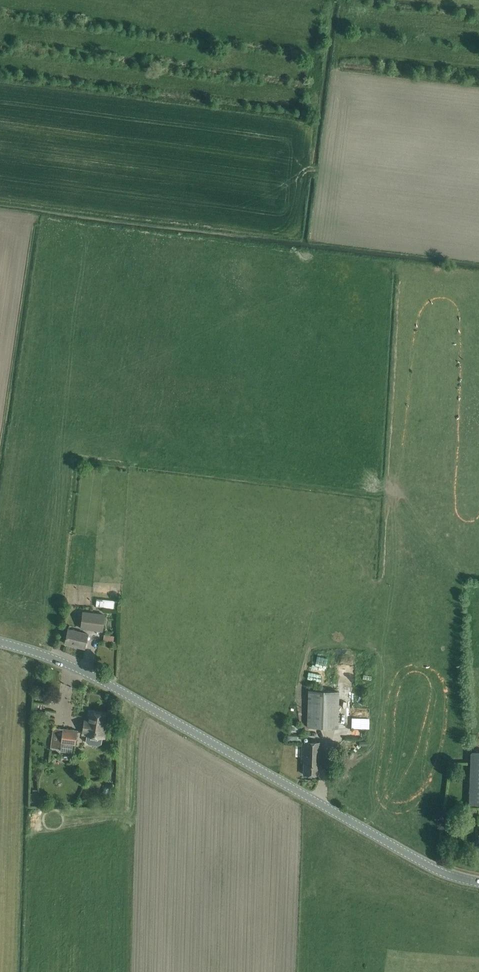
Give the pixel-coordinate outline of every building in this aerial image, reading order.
[(97,598),(96,607),(117,609),(118,601),(97,598)] [(105,614),(83,611),(81,628),(103,631),(105,614)] [(68,629),(67,634),(65,643),(84,648),(88,634),(68,629)] [(308,690),(307,717),(307,727),(336,728),(337,691),(308,690)] [(87,719),(84,719),(81,735),(105,739),(107,728),(104,728),(106,714),(88,712),(87,719)] [(51,742),(51,748),(60,749),(60,751),(72,753),(73,744),(75,744),(77,730),(63,728),(53,727),(51,742)] [(320,742),(302,742),(302,762),(304,762),(304,774),(318,775),(320,742)] [(469,803),(478,803),(478,753),(471,753),(469,803)]
